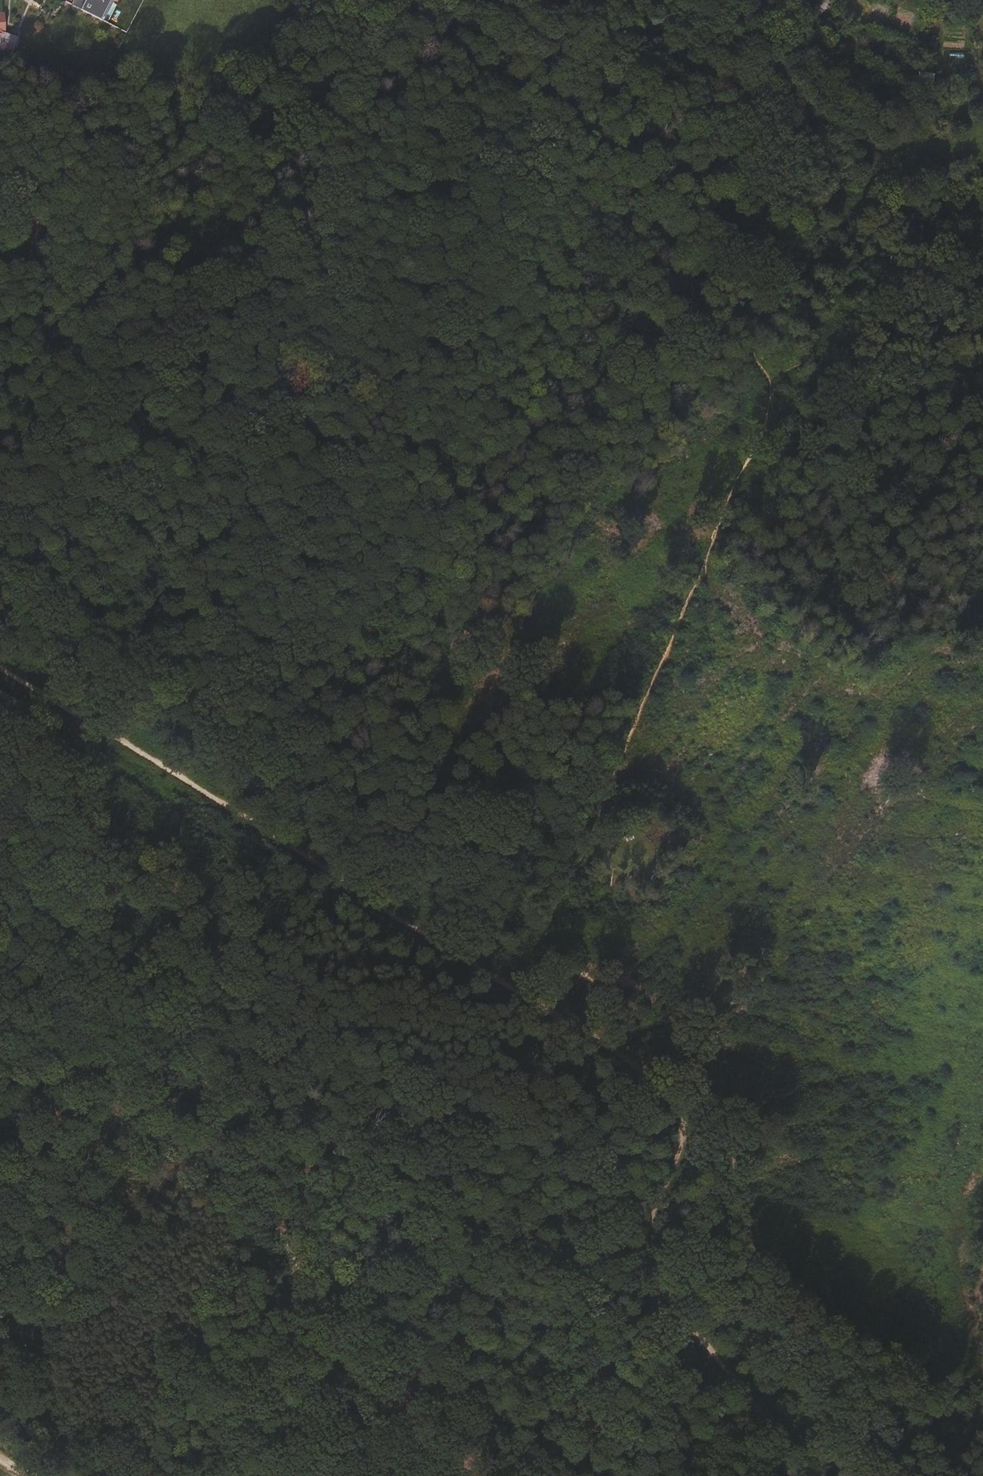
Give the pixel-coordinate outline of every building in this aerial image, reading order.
[(81,9),(86,0),(73,0),(71,4),(81,9)] [(81,9),(102,20),(112,0),(86,0),(81,9)] [(3,33),(0,45),(0,51),(13,55),(18,38),(3,33)]
